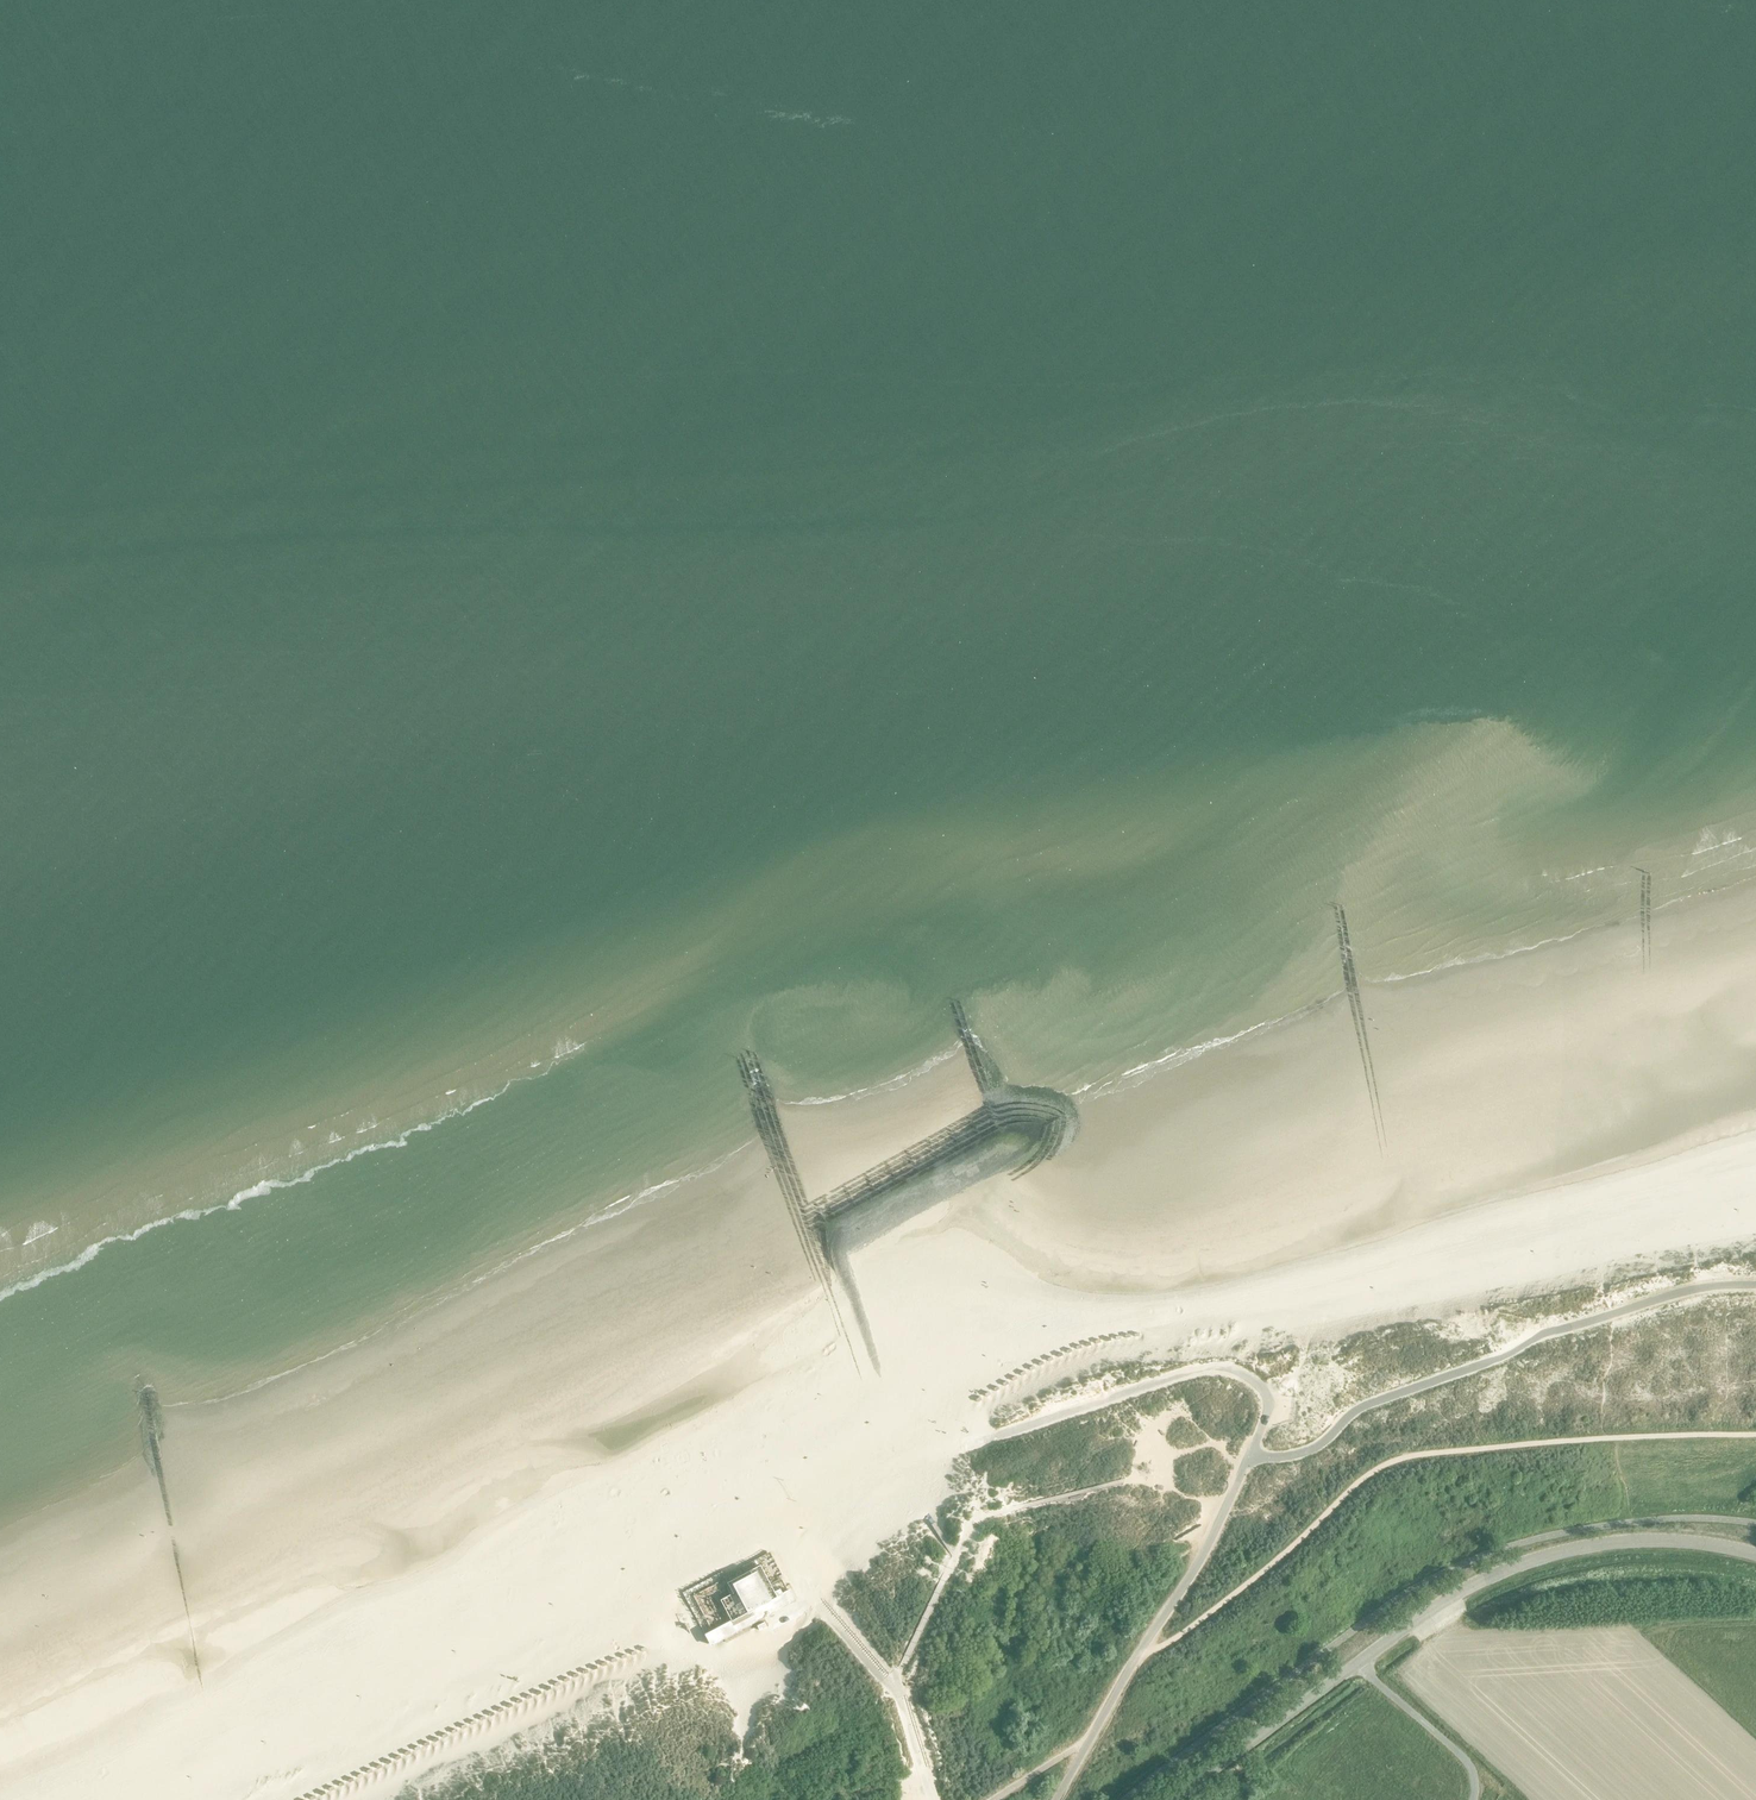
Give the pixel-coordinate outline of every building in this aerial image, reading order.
[(731,1621),(705,1635),(711,1645),(795,1601),(789,1590),(782,1594),(779,1589),(774,1592),(760,1565),(727,1583),(732,1593),(720,1600),(731,1621)] [(764,1623),(757,1626),(759,1631),(766,1627),(764,1623)]
